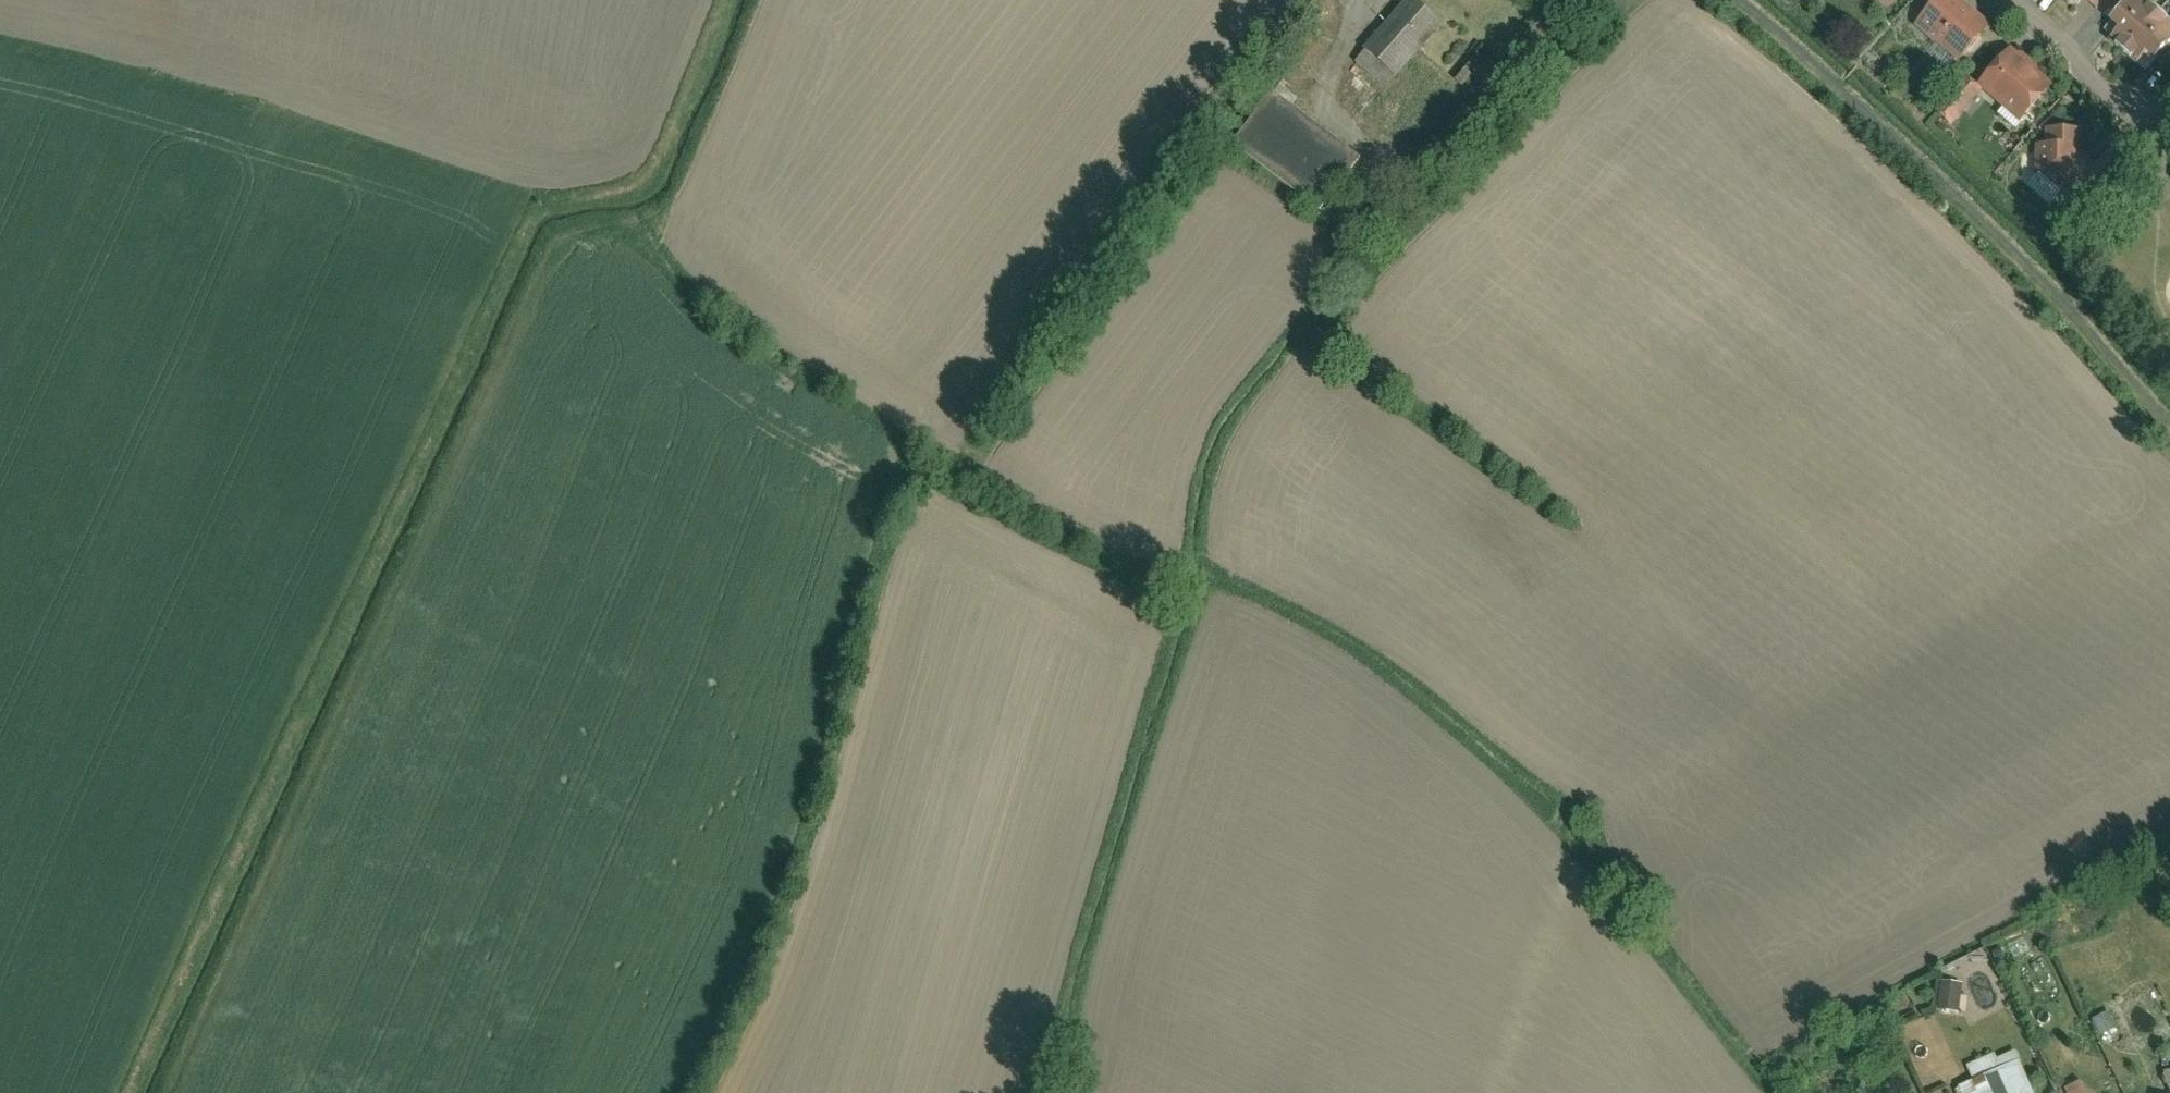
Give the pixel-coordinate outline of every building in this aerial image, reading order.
[(1437,28),(1406,0),(1362,50),(1394,78),(1437,28)] [(1956,64),(1987,27),(1955,0),(1933,0),(1928,6),(1911,26),(1956,64)] [(2084,0),(2094,8),(2101,0),(2085,0),(2084,0)] [(2094,8),(2092,10),(2106,23),(2126,0),(2101,0),(2094,8)] [(2150,60),(2152,57),(2169,37),(2169,26),(2141,0),(2126,0),(2106,23),(2115,29),(2105,40),(2132,64),(2142,52),(2150,60)] [(2152,57),(2167,71),(2169,68),(2169,37),(2152,57)] [(1981,91),(2017,122),(2048,86),(2006,50),(1975,86),(1981,91)] [(1358,161),(1268,94),(1228,148),(1318,214),(1358,161)] [(2034,146),(2034,174),(2080,214),(2129,158),(2112,143),(2091,167),(2078,155),(2078,129),(2044,129),(2044,146),(2034,146)] [(1945,1009),(1968,1009),(1968,981),(1945,981),(1945,1009)] [(2018,1062),(1956,1087),(1958,1092),(2031,1092),(2018,1062)] [(2074,1092),(2095,1092),(2092,1079),(2072,1085),(2074,1092)]
